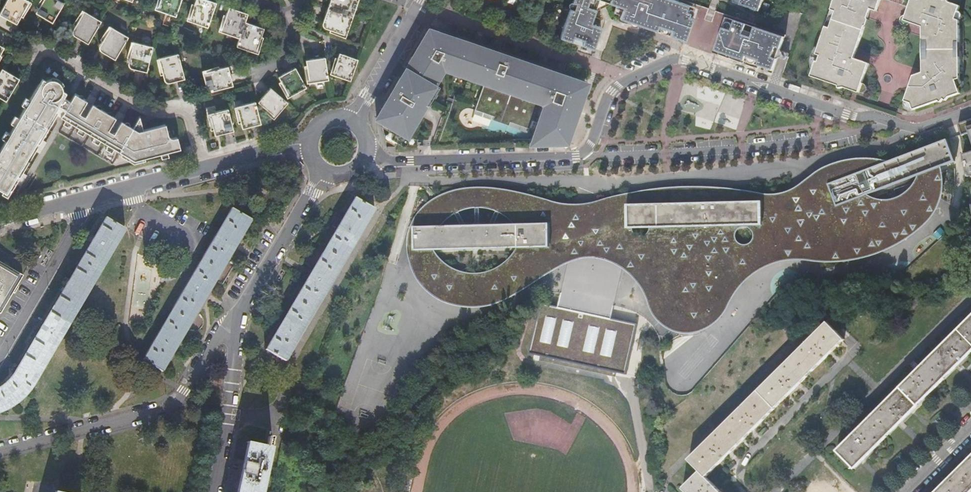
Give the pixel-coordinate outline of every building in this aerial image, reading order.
[(27,0),(10,0),(2,16),(19,25),(24,17),(31,2),(27,0)] [(43,6),(37,14),(54,24),(68,2),(65,0),(46,0),(43,6)] [(159,11),(178,18),(183,2),(184,0),(163,0),(159,11)] [(196,7),(191,22),(210,29),(218,4),(207,0),(198,0),(196,7)] [(331,9),(356,18),(362,0),(334,0),(331,9)] [(557,45),(591,57),(606,12),(683,39),(694,8),(671,0),(572,0),(557,45)] [(733,5),(757,14),(762,0),(735,0),(733,5)] [(808,77),(861,97),(863,97),(865,97),(866,96),(867,94),(866,91),(865,88),(860,86),(867,66),(852,61),(872,0),(832,0),(808,77)] [(910,111),(958,94),(954,84),(959,81),(958,23),(954,22),(960,5),(946,0),(908,0),(902,17),(900,18),(899,18),(898,20),(897,22),(896,23),(896,25),(898,27),(900,29),(905,30),(909,26),(921,30),(921,73),(911,77),(906,93),(905,97),(904,99),(903,101),(903,103),(903,104),(903,106),(905,108),(907,110),(910,111)] [(31,2),(24,17),(26,19),(34,4),(31,2)] [(191,22),(196,7),(193,6),(188,21),(191,22)] [(242,40),(247,24),(250,15),(232,8),(228,18),(223,33),(242,40)] [(356,18),(331,9),(324,28),(334,31),(349,37),(356,18)] [(73,28),(76,30),(84,16),(82,14),(73,28)] [(84,16),(76,30),(71,38),(89,49),(102,26),(84,16)] [(220,32),(223,33),(228,18),(225,17),(220,32)] [(715,50),(782,74),(793,43),(725,18),(716,47),(715,50)] [(266,30),(247,24),(242,40),(238,48),(257,55),(262,40),(266,30)] [(427,27),(424,33),(433,36),(434,32),(435,30),(427,27)] [(101,44),(103,46),(112,31),(109,30),(101,44)] [(112,31),(103,46),(98,54),(116,64),(129,42),(112,31)] [(348,40),(349,37),(334,31),(333,34),(348,40)] [(564,142),(582,89),(581,89),(578,88),(580,82),(572,79),(566,77),(566,78),(560,76),(561,75),(538,68),(537,68),(532,66),(532,65),(505,56),(505,57),(498,55),(498,54),(470,44),(469,45),(464,43),(464,42),(434,32),(433,36),(424,33),(410,57),(411,58),(407,63),(392,87),(393,87),(389,94),(389,93),(384,101),(385,101),(381,107),(374,118),(380,122),(388,126),(385,131),(386,131),(391,134),(389,138),(395,142),(402,146),(408,137),(404,135),(416,116),(412,114),(416,108),(419,110),(422,105),(419,103),(438,70),(443,62),(447,63),(445,68),(451,70),(482,81),(481,85),(472,110),(491,116),(490,120),(506,126),(508,122),(527,129),(530,120),(537,123),(530,143),(564,142)] [(265,41),(262,40),(257,55),(260,56),(265,41)] [(137,43),(133,59),(130,69),(149,74),(156,48),(137,43)] [(161,57),(165,73),(167,83),(187,78),(181,52),(161,57)] [(353,82),(360,60),(343,54),(340,61),(335,76),(353,82)] [(308,63),(309,70),(313,85),(331,81),(327,59),(308,63)] [(335,76),(340,61),(337,60),(332,74),(335,76)] [(0,69),(0,95),(7,100),(20,76),(2,66),(0,69)] [(231,68),(221,70),(205,75),(210,94),(235,87),(231,68)] [(441,72),(438,70),(419,103),(422,105),(441,72)] [(482,81),(451,70),(450,74),(481,85),(482,81)] [(281,81),(285,87),(293,100),(309,91),(297,71),(281,81)] [(573,77),(572,79),(580,82),(578,88),(581,89),(584,81),(573,77)] [(28,178),(22,175),(26,169),(35,154),(43,158),(49,147),(42,142),(56,118),(69,125),(75,128),(83,133),(89,136),(98,142),(104,145),(111,149),(117,153),(135,163),(163,156),(170,154),(182,151),(179,140),(176,141),(171,138),(168,127),(146,133),(141,134),(136,131),(124,124),(128,118),(121,114),(117,121),(95,108),(99,101),(88,95),(84,102),(76,97),(71,104),(64,100),(66,97),(63,96),(63,95),(63,94),(63,93),(63,92),(63,91),(63,90),(62,90),(62,89),(61,89),(61,88),(61,87),(60,87),(59,86),(58,86),(58,85),(57,85),(56,85),(56,84),(55,84),(54,84),(53,84),(52,84),(51,84),(50,84),(49,84),(49,85),(48,85),(47,85),(47,86),(46,86),(42,84),(42,85),(30,104),(26,112),(20,123),(16,129),(11,138),(7,145),(0,156),(0,157),(0,192),(10,197),(10,196),(15,187),(23,191),(29,181),(30,179),(28,178)] [(293,100),(285,87),(282,89),(291,102),(293,100)] [(262,107),(267,112),(279,122),(291,107),(274,92),(262,107)] [(9,102),(0,97),(0,117),(9,102)] [(239,108),(243,123),(245,130),(264,125),(258,103),(239,108)] [(211,115),(216,130),(217,137),(236,132),(230,110),(211,115)] [(279,122),(267,112),(265,114),(277,124),(279,122)] [(958,123),(962,135),(969,133),(970,138),(970,119),(958,123)] [(143,120),(136,131),(141,134),(146,133),(143,120)] [(388,126),(380,122),(378,124),(379,127),(385,131),(388,126)] [(391,134),(386,131),(383,138),(383,140),(393,146),(395,142),(389,138),(391,134)] [(452,190),(438,196),(425,204),(416,215),(407,236),(408,257),(415,275),(426,290),(442,300),(463,307),(482,307),(497,303),(510,297),(525,288),(547,273),(567,262),(589,257),(605,260),(622,268),(637,283),(645,296),(654,315),(660,322),(667,327),(675,331),(686,333),(695,332),(705,329),(721,316),(732,296),(747,278),(761,268),(768,265),(777,261),(787,260),(806,259),(820,260),(833,261),(859,259),(886,250),(905,240),(923,225),(936,210),(942,192),(942,177),(941,167),(945,162),(948,161),(952,159),(952,153),(950,148),(948,144),(940,146),(927,152),(918,153),(909,156),(909,160),(897,162),(887,160),(868,158),(848,159),(832,163),(815,172),(798,185),(782,193),(760,193),(718,188),(675,187),(655,188),(639,191),(599,200),(574,204),(544,199),(514,191),(490,188),(470,187),(452,190)] [(963,153),(964,163),(965,163),(967,176),(970,176),(970,151),(963,153)] [(369,219),(371,207),(355,197),(266,350),(286,361),(369,219)] [(163,371),(252,220),(232,209),(144,360),(163,371)] [(6,407),(18,399),(29,389),(37,378),(125,228),(106,217),(14,373),(13,373),(7,380),(1,386),(0,386),(0,410),(6,407)] [(589,257),(567,262),(557,307),(610,319),(622,268),(605,260),(589,257)] [(1,314),(23,277),(0,263),(0,313),(1,314)] [(635,324),(610,319),(557,307),(541,303),(530,352),(624,374),(635,324)] [(613,318),(639,322),(640,311),(614,307),(613,318)] [(970,352),(970,316),(838,450),(839,451),(853,466),(855,468),(970,352)] [(687,491),(722,491),(707,477),(844,339),(826,322),(689,459),(699,469),(682,488),(687,491)] [(271,446),(270,445),(272,438),(268,437),(267,446),(248,442),(237,491),(261,491),(271,446)] [(853,466),(839,451),(836,454),(850,468),(853,466)] [(935,491),(970,491),(970,456),(935,491)]
